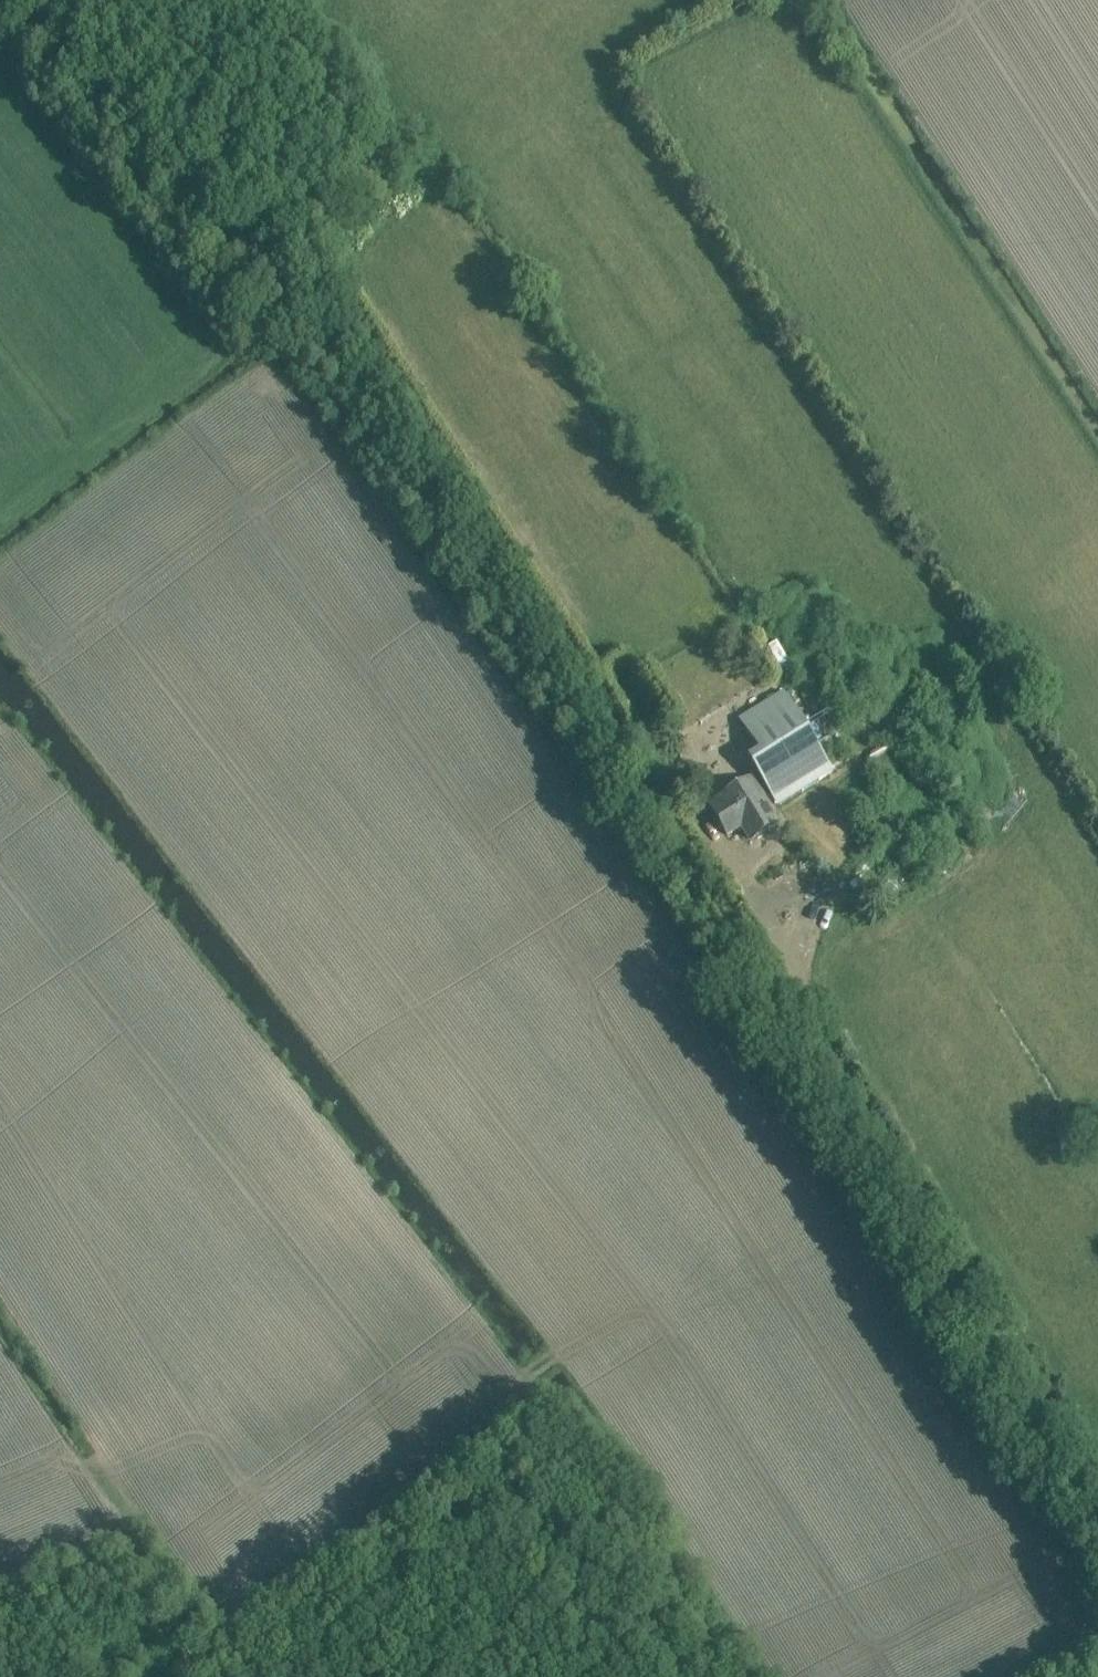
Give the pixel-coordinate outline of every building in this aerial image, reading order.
[(629,650),(634,640),(619,631),(614,641),(629,650)] [(792,665),(803,657),(786,633),(775,641),(792,665)] [(782,694),(739,720),(760,754),(749,761),(777,806),(831,773),(803,727),(782,694)] [(771,820),(750,786),(719,806),(718,803),(706,811),(724,839),(739,830),(747,844),(772,829),(767,822),(771,820)]
